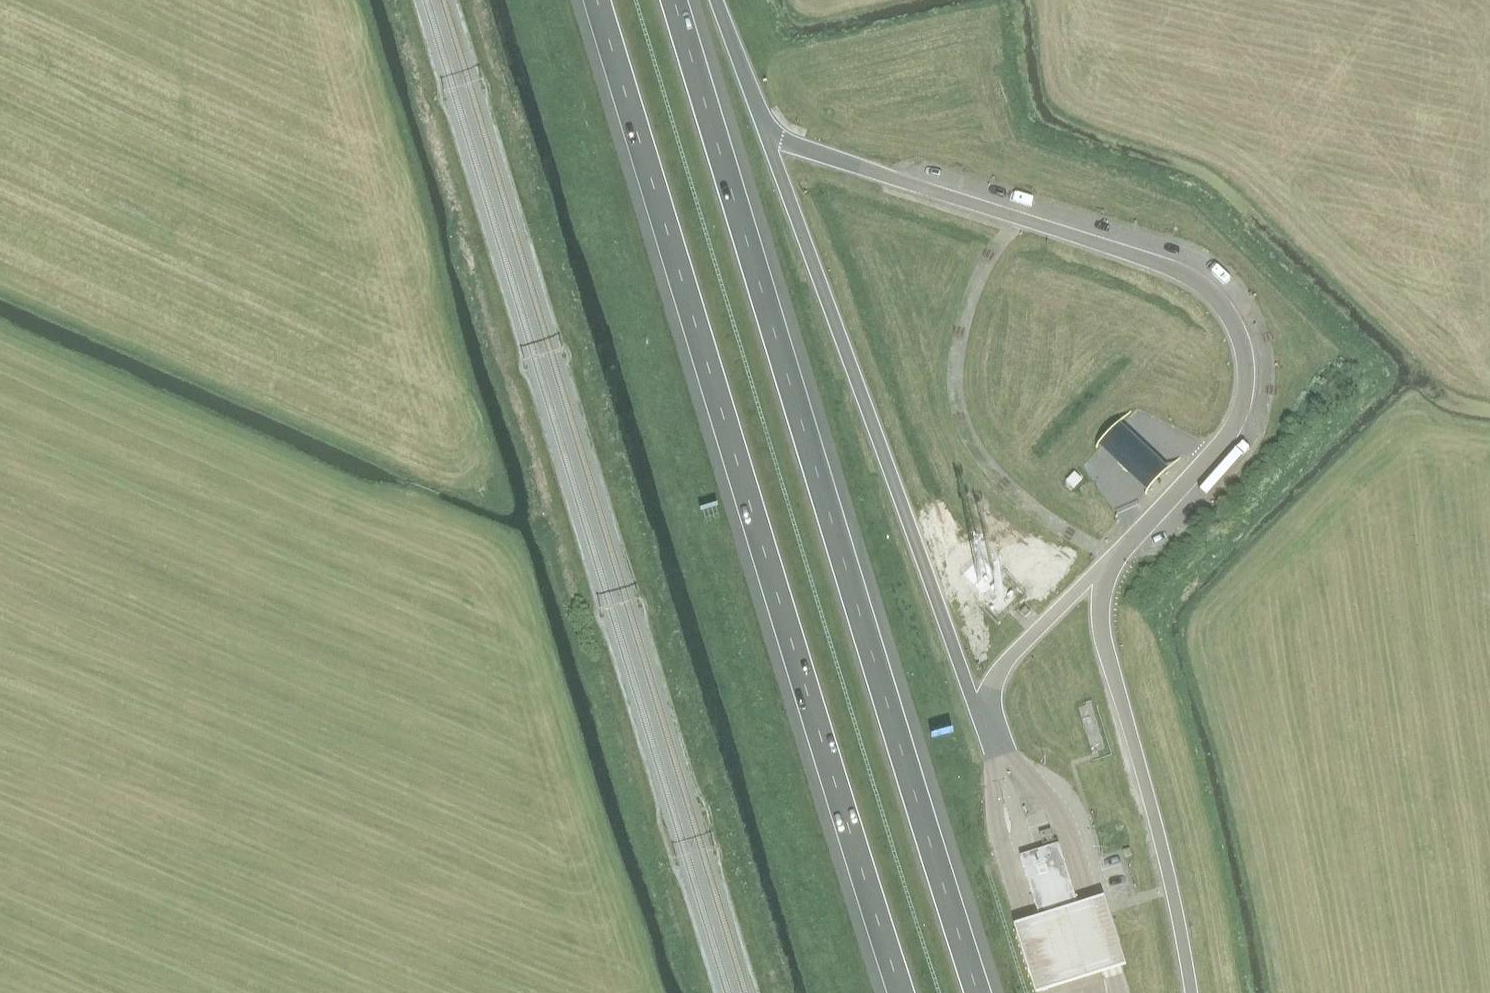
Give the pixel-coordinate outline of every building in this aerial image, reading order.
[(1138,415),(1106,448),(1116,458),(1140,481),(1149,489),(1180,456),(1170,446),(1148,425),(1138,415)] [(1041,923),(1080,911),(1059,845),(1021,857),(1041,923)] [(1029,927),(1020,930),(1038,992),(1045,990),(1069,982),(1091,976),(1112,969),(1130,964),(1110,901),(1093,906),(1080,911),(1041,923),(1029,927)]
